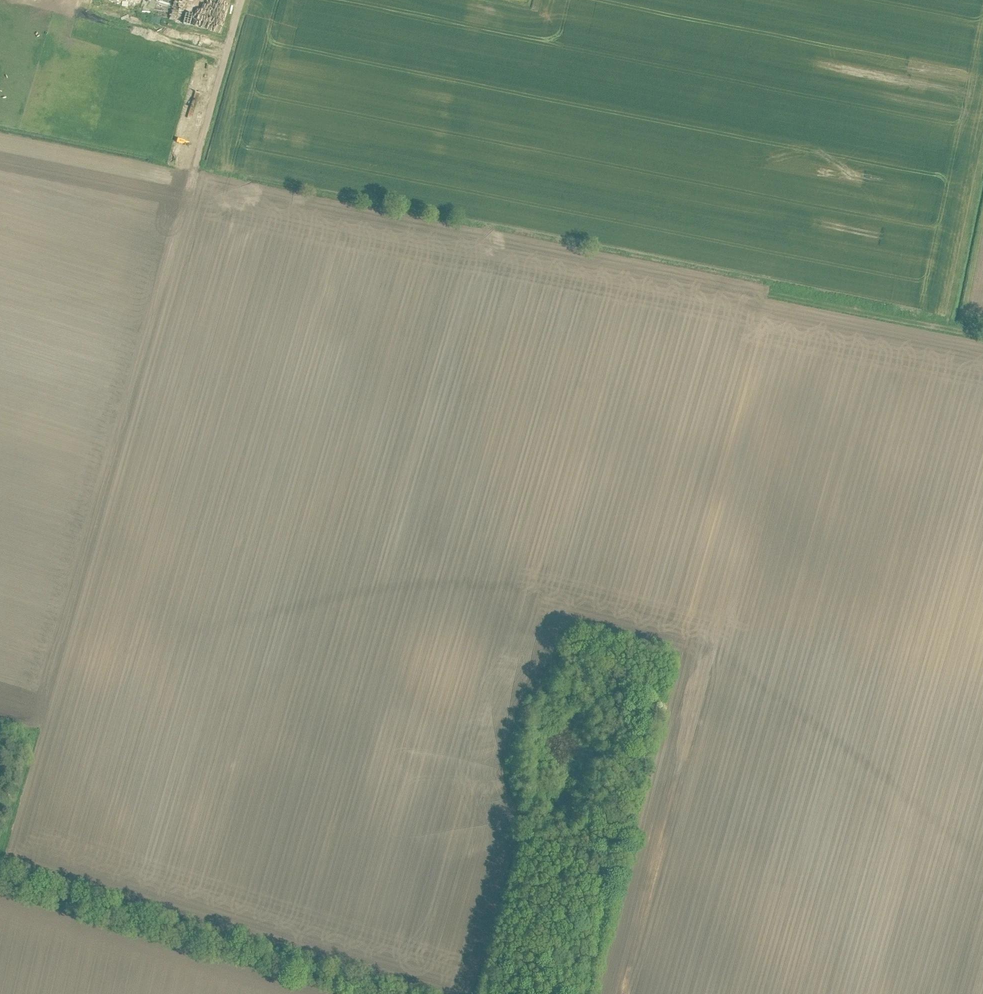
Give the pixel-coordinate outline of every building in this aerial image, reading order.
[(204,37),(202,42),(223,48),(225,42),(204,37)]
